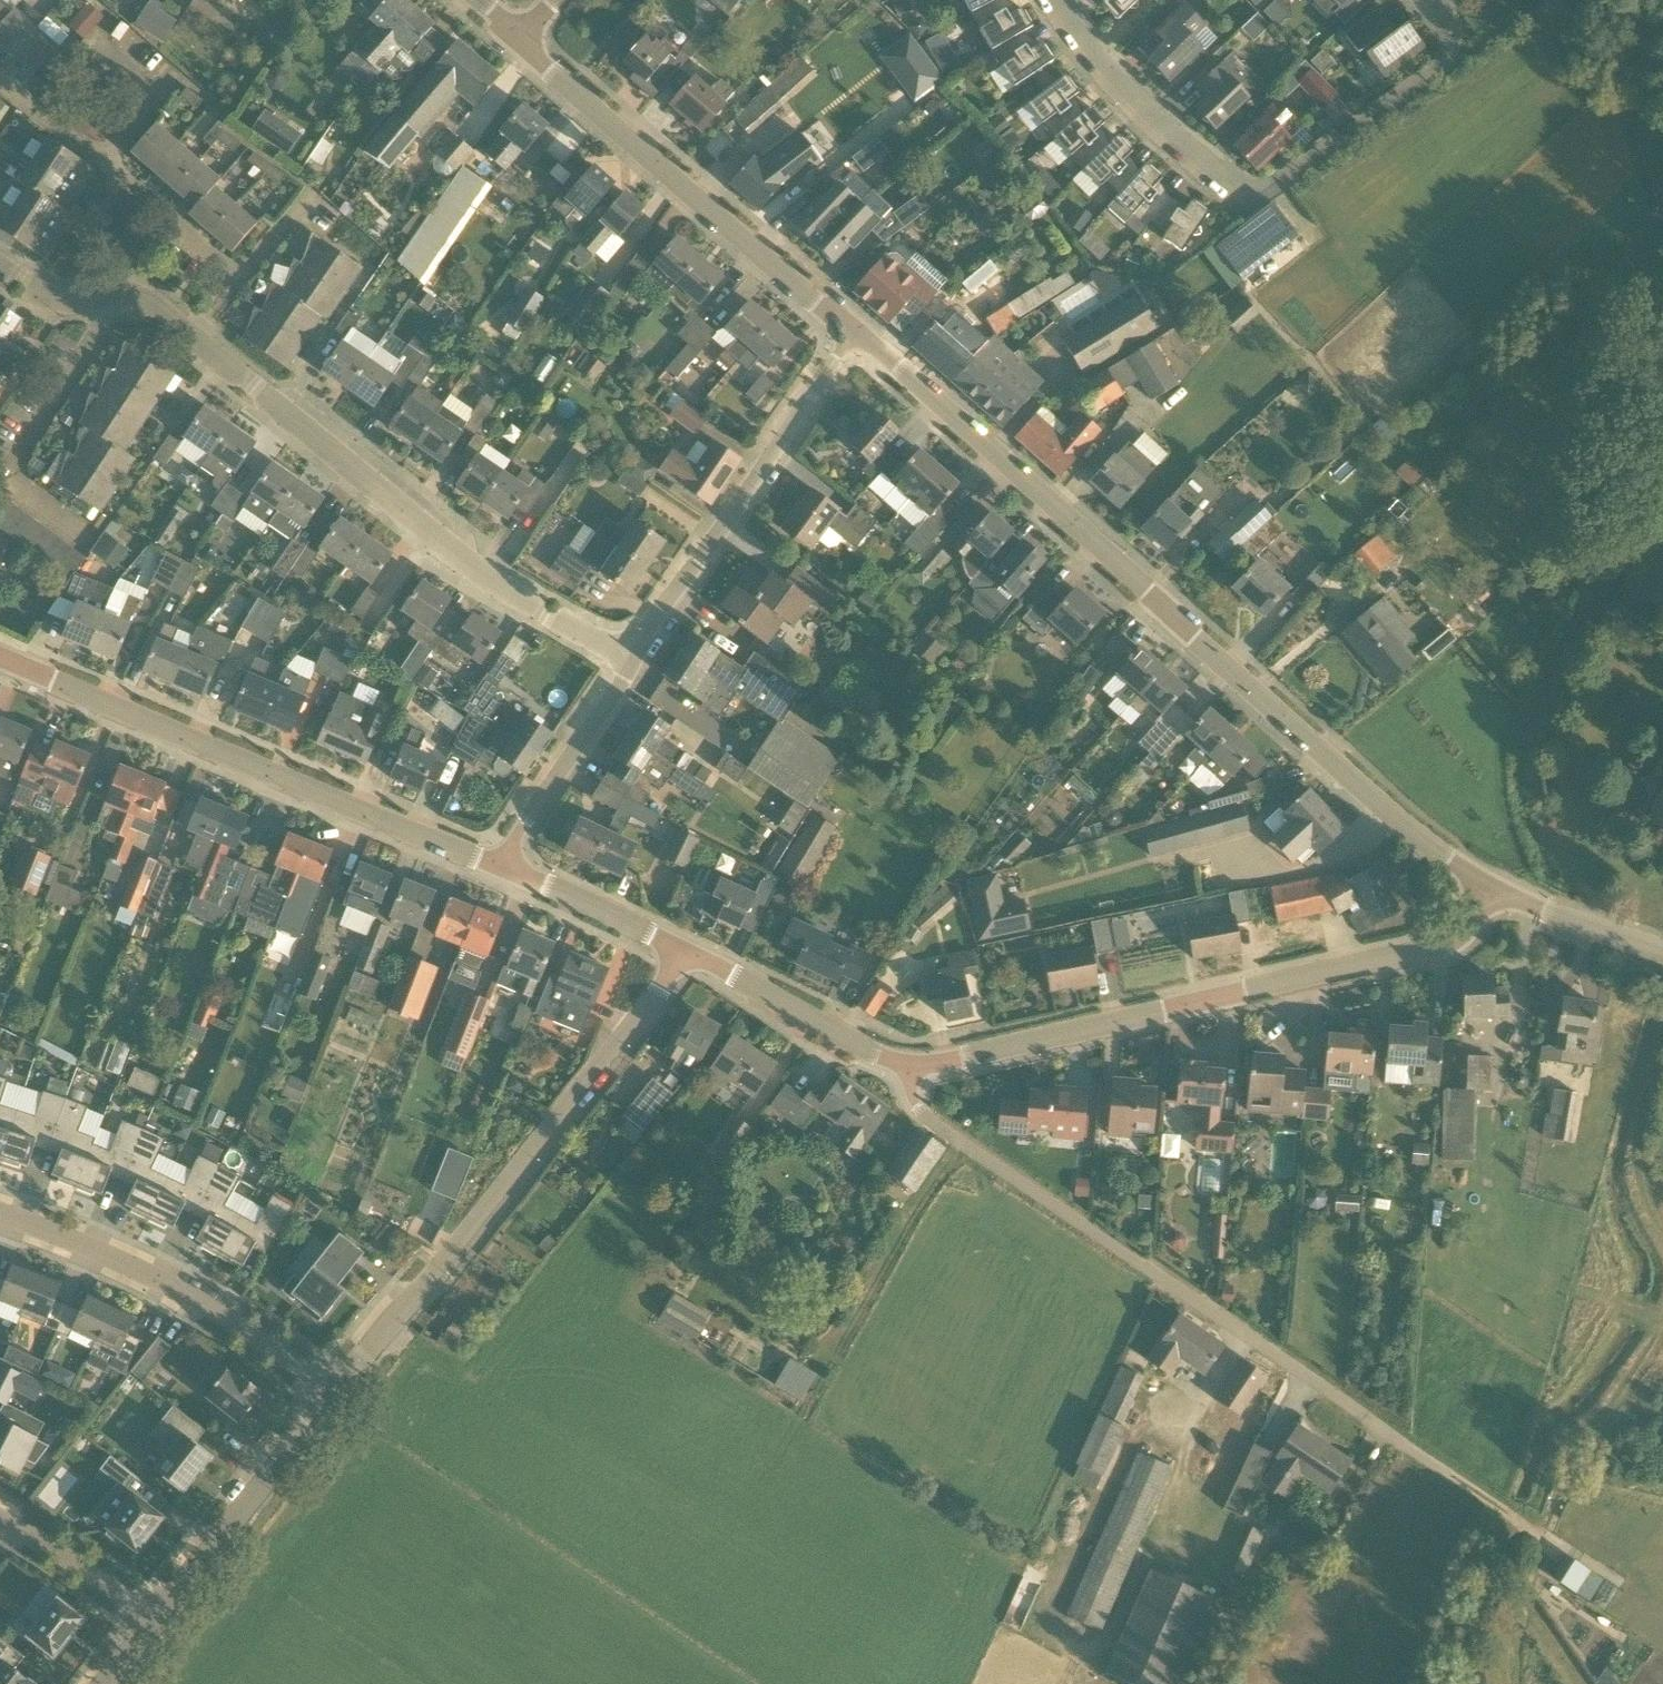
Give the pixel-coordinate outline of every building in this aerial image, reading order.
[(85,0),(69,0),(79,9),(86,1),(85,0)] [(337,69),(350,81),(351,81),(355,76),(411,12),(414,8),(410,5),(409,4),(409,3),(405,0),(360,0),(354,6),(369,20),(376,26),(354,50),(337,69)] [(727,16),(739,2),(737,0),(710,0),(727,16)] [(913,10),(909,0),(898,0),(893,2),(898,16),(913,10)] [(997,0),(965,0),(971,12),(969,12),(970,13),(997,0)] [(1022,33),(1032,27),(1022,8),(1013,14),(1005,0),(997,0),(970,13),(991,49),(990,50),(990,51),(1022,33)] [(1102,4),(1117,20),(1129,9),(1137,9),(1137,2),(1139,0),(1105,0),(1102,4)] [(1264,13),(1278,28),(1286,20),(1292,20),(1291,1),(1284,2),(1283,0),(1277,0),(1264,13)] [(1339,8),(1333,13),(1344,25),(1370,0),(1332,0),(1339,8)] [(88,3),(68,26),(84,40),(104,17),(88,3)] [(148,3),(135,25),(163,43),(177,21),(148,3)] [(1148,59),(1147,60),(1149,62),(1169,82),(1170,81),(1186,65),(1190,66),(1199,57),(1197,53),(1201,49),(1207,49),(1217,39),(1206,28),(1193,41),(1190,38),(1203,25),(1185,6),(1183,4),(1155,32),(1159,36),(1165,42),(1149,59),(1148,59)] [(13,16),(0,5),(0,31),(13,16)] [(355,76),(351,81),(356,85),(357,86),(361,81),(368,87),(382,71),(390,63),(400,72),(410,72),(418,63),(422,67),(445,41),(431,29),(434,26),(434,25),(419,13),(414,8),(411,12),(355,76)] [(0,31),(0,46),(13,58),(37,30),(17,12),(13,16),(0,31)] [(1255,40),(1271,24),(1258,12),(1243,27),(1255,40)] [(1392,35),(1376,13),(1345,36),(1358,53),(1362,50),(1384,78),(1424,48),(1407,25),(1392,35)] [(47,19),(37,30),(13,58),(34,76),(68,37),(47,19)] [(920,19),(911,28),(919,36),(928,27),(920,19)] [(636,46),(622,62),(635,73),(630,79),(642,89),(653,99),(656,96),(689,58),(681,51),(680,52),(664,38),(660,44),(647,33),(636,46)] [(941,33),(926,41),(935,57),(950,49),(941,33)] [(1033,49),(1022,33),(990,51),(1001,67),(1014,87),(1053,61),(1042,43),(1033,49)] [(477,104),(500,77),(458,41),(383,129),(364,152),(390,169),(458,88),(477,104)] [(887,67),(913,102),(943,79),(916,45),(887,67)] [(1123,55),(1130,67),(1147,59),(1140,46),(1123,55)] [(1311,61),(1322,73),(1334,63),(1323,51),(1311,61)] [(1201,103),(1195,108),(1198,111),(1203,121),(1213,127),(1215,129),(1232,113),(1236,115),(1243,103),(1245,100),(1248,98),(1238,88),(1252,74),(1232,53),(1203,81),(1213,92),(1207,97),(1201,103)] [(792,65),(739,113),(757,132),(791,101),(802,112),(820,96),(792,65)] [(1297,84),(1323,110),(1339,95),(1313,68),(1297,84)] [(1042,124),(1054,139),(1082,115),(1070,100),(1078,94),(1065,77),(1028,105),(1042,124)] [(694,79),(671,105),(695,126),(699,129),(702,132),(709,123),(722,109),(725,105),(724,104),(710,93),(694,79)] [(202,101),(187,88),(181,95),(196,109),(202,101)] [(9,108),(4,105),(5,103),(0,100),(0,123),(9,108)] [(1287,142),(1289,140),(1301,128),(1275,102),(1252,124),(1255,127),(1234,147),(1256,171),(1276,152),(1280,156),(1291,146),(1287,142)] [(547,126),(524,106),(501,133),(503,135),(486,154),(505,171),(522,151),(524,153),(547,126)] [(1082,115),(1054,140),(1083,170),(1109,145),(1096,130),(1104,124),(1090,107),(1082,115)] [(266,110),(251,130),(287,156),(302,136),(266,110)] [(1001,114),(988,124),(998,139),(1012,129),(1001,114)] [(23,136),(8,125),(0,137),(15,148),(23,136)] [(152,171),(177,143),(156,125),(131,153),(152,171)] [(211,147),(217,140),(224,131),(216,126),(203,140),(211,147)] [(720,129),(702,147),(716,160),(733,142),(720,129)] [(234,153),(242,143),(224,131),(217,140),(234,153)] [(458,169),(475,150),(454,131),(437,150),(458,169)] [(754,157),(730,184),(760,211),(784,184),(788,188),(821,161),(799,134),(784,146),(762,162),(757,155),(754,157)] [(96,170),(64,149),(42,135),(37,142),(44,146),(34,161),(77,189),(84,178),(89,181),(96,170)] [(1109,145),(1083,170),(1100,188),(1106,182),(1119,195),(1138,173),(1125,159),(1132,152),(1117,137),(1109,145)] [(323,139),(310,157),(322,165),(334,146),(323,139)] [(863,173),(889,153),(878,139),(852,159),(863,173)] [(174,189),(198,161),(177,143),(152,171),(174,189)] [(269,164),(254,153),(248,161),(254,165),(248,174),(257,180),(264,172),(269,164)] [(436,154),(433,162),(433,169),(437,174),(445,177),(451,177),(454,177),(458,172),(436,154)] [(77,189),(34,161),(24,176),(18,171),(14,177),(68,213),(74,203),(70,200),(77,189)] [(213,187),(219,180),(215,177),(198,161),(174,189),(195,208),(213,187)] [(287,176),(269,164),(264,172),(281,185),(287,176)] [(1138,173),(1119,195),(1108,206),(1141,236),(1151,222),(1169,199),(1155,186),(1162,178),(1146,164),(1138,173)] [(566,218),(575,209),(585,217),(615,184),(594,166),(578,185),(571,179),(562,192),(552,207),(566,218)] [(459,173),(403,251),(396,260),(426,286),(493,188),(486,183),(463,167),(459,173)] [(1054,180),(1043,190),(1050,198),(1061,189),(1054,180)] [(22,193),(13,208),(57,236),(64,225),(68,228),(74,219),(75,218),(69,214),(68,213),(20,181),(15,189),(22,193)] [(859,203),(840,184),(823,203),(820,200),(802,218),(801,217),(792,227),(805,239),(806,238),(813,244),(830,226),(834,229),(859,203)] [(235,206),(215,188),(213,187),(195,208),(189,215),(210,234),(235,206)] [(584,239),(572,253),(574,255),(584,264),(585,265),(595,253),(607,263),(624,243),(619,238),(640,214),(644,209),(625,192),(615,204),(614,205),(584,239)] [(930,209),(919,195),(893,214),(904,228),(930,209)] [(1028,202),(1024,209),(1025,216),(1032,219),(1039,218),(1044,215),(1047,209),(1046,201),(1039,198),(1033,199),(1028,202)] [(1169,199),(1151,222),(1166,233),(1162,239),(1182,253),(1193,236),(1201,235),(1200,227),(1209,214),(1191,201),(1185,210),(1169,199)] [(879,222),(859,203),(834,229),(830,226),(813,244),(819,251),(832,263),(841,253),(848,245),(853,249),(879,222)] [(1216,247),(1230,264),(1242,280),(1298,237),(1273,203),(1216,247)] [(75,206),(70,214),(80,220),(85,212),(75,206)] [(257,225),(235,206),(210,234),(232,253),(257,225)] [(1081,232),(1093,216),(1079,206),(1067,222),(1081,232)] [(9,249),(10,248),(15,240),(47,261),(55,267),(62,256),(54,250),(49,248),(57,236),(13,208),(3,222),(0,220),(0,243),(9,249)] [(1088,231),(1079,242),(1086,248),(1095,237),(1088,231)] [(307,268),(345,294),(351,284),(347,281),(358,265),(312,234),(304,260),(301,264),(307,268)] [(645,274),(668,294),(669,293),(700,258),(676,238),(645,274)] [(903,306),(916,316),(937,292),(907,264),(904,267),(903,261),(897,254),(887,254),(854,292),(889,322),(903,306)] [(574,255),(571,259),(581,267),(584,264),(574,255)] [(1129,256),(1125,265),(1137,270),(1141,261),(1129,256)] [(700,258),(669,293),(691,312),(692,312),(699,303),(700,304),(723,279),(700,258)] [(275,265),(270,280),(272,282),(283,289),(289,293),(318,313),(317,314),(322,317),(326,320),(327,319),(334,310),(329,307),(340,292),(344,295),(345,294),(307,268),(301,264),(299,262),(295,259),(291,270),(275,265)] [(610,295),(607,299),(615,306),(621,298),(622,299),(643,270),(632,262),(608,294),(610,295)] [(986,319),(987,321),(997,334),(1019,322),(1017,319),(1075,285),(1067,273),(1052,281),(1050,279),(986,319)] [(586,328),(607,299),(610,295),(608,294),(591,280),(566,313),(586,328)] [(318,313),(289,293),(283,289),(277,285),(272,282),(265,306),(261,312),(262,313),(267,316),(301,339),(300,340),(304,343),(305,342),(311,332),(307,330),(317,314),(318,313)] [(1639,284),(1628,296),(1640,307),(1651,295),(1648,292),(1640,284),(1639,284)] [(428,311),(436,300),(420,288),(412,300),(428,311)] [(505,321),(509,324),(503,333),(516,342),(522,332),(524,333),(545,301),(526,289),(505,321)] [(1156,326),(1139,295),(1064,341),(1082,372),(1156,326)] [(360,297),(354,306),(360,310),(366,301),(360,297)] [(7,345),(22,323),(23,321),(10,312),(14,305),(6,300),(2,307),(0,306),(0,340),(7,345)] [(737,361),(738,362),(773,322),(749,302),(727,328),(739,338),(727,352),(737,361)] [(243,339),(244,339),(286,369),(294,358),(289,355),(300,340),(301,339),(267,316),(262,313),(261,312),(259,310),(255,307),(247,332),(243,339)] [(347,338),(363,315),(352,307),(336,330),(347,338)] [(1046,314),(1053,323),(1061,316),(1054,308),(1046,314)] [(596,315),(587,327),(599,336),(605,329),(604,321),(596,315)] [(688,323),(678,335),(679,337),(688,344),(694,337),(706,324),(695,315),(688,323)] [(773,322),(738,362),(748,370),(760,356),(773,368),(796,342),(773,322)] [(952,382),(974,358),(960,344),(935,322),(913,347),(952,382)] [(669,366),(657,380),(668,389),(716,333),(706,324),(694,337),(688,344),(676,358),(669,366)] [(368,360),(348,389),(373,406),(372,407),(373,408),(391,382),(402,389),(408,379),(424,356),(418,352),(387,332),(368,360)] [(124,341),(117,373),(120,375),(154,397),(159,400),(165,391),(161,388),(171,372),(171,371),(131,345),(124,341)] [(629,341),(620,353),(632,362),(637,355),(636,346),(629,341)] [(348,389),(368,360),(342,343),(322,373),(323,374),(324,373),(348,389)] [(1154,343),(1127,359),(1140,381),(1153,402),(1179,386),(1154,343)] [(424,344),(418,352),(424,356),(426,353),(430,348),(424,344)] [(974,358),(952,382),(974,402),(996,378),(992,375),(1004,361),(986,345),(985,346),(974,358)] [(724,352),(717,360),(728,370),(735,362),(724,352)] [(426,353),(424,356),(435,364),(438,360),(426,353)] [(996,378),(974,402),(997,423),(1002,427),(1036,390),(1014,370),(1021,361),(1012,353),(1004,361),(992,375),(996,378)] [(546,381),(552,358),(540,355),(534,378),(546,381)] [(596,375),(603,366),(588,355),(577,369),(588,377),(592,372),(596,375)] [(420,387),(435,364),(424,356),(408,379),(419,386),(420,387)] [(651,374),(657,380),(669,366),(663,360),(651,374)] [(100,399),(137,423),(141,426),(148,417),(143,414),(154,398),(154,397),(120,375),(117,373),(115,372),(107,366),(100,399)] [(1124,396),(1122,392),(1108,370),(1077,389),(1094,415),(1124,396)] [(746,395),(757,404),(774,384),(764,375),(746,395)] [(444,404),(419,387),(411,399),(410,399),(389,429),(391,429),(391,428),(416,445),(442,407),(444,404)] [(90,393),(81,424),(82,425),(124,452),(125,451),(131,443),(126,440),(137,424),(137,423),(100,399),(90,393)] [(674,394),(666,406),(673,411),(681,400),(674,394)] [(696,410),(681,400),(673,411),(670,416),(696,435),(708,419),(696,410)] [(442,407),(416,445),(440,462),(440,463),(441,464),(442,463),(461,434),(460,433),(464,427),(476,435),(491,412),(480,404),(475,411),(467,423),(442,407)] [(1036,414),(1015,438),(1060,477),(1102,430),(1082,414),(1069,429),(1043,406),(1036,414)] [(198,447),(210,455),(229,426),(205,409),(206,408),(205,407),(184,438),(198,447)] [(879,413),(850,446),(869,463),(862,471),(873,481),(897,454),(887,445),(899,432),(879,413)] [(70,428),(75,422),(64,415),(60,421),(70,428)] [(545,441),(557,425),(544,416),(532,433),(545,441)] [(153,422),(149,428),(158,433),(162,427),(153,422)] [(82,425),(75,457),(80,460),(114,483),(118,485),(125,476),(120,473),(131,458),(131,457),(124,452),(82,425)] [(228,484),(256,443),(255,442),(254,443),(229,426),(201,467),(216,478),(213,482),(214,488),(221,493),(212,507),(223,514),(238,491),(228,484)] [(165,467),(181,444),(170,436),(154,459),(165,467)] [(474,437),(455,464),(466,472),(464,475),(460,481),(459,482),(457,485),(483,502),(503,473),(511,461),(510,461),(486,445),(474,437)] [(585,457),(592,448),(578,439),(572,448),(585,457)] [(711,505),(741,461),(714,442),(709,449),(697,441),(685,459),(672,451),(659,470),(711,505)] [(1114,457),(1092,482),(1120,508),(1156,467),(1129,442),(1115,458),(1114,457)] [(873,481),(868,487),(898,514),(898,513),(901,510),(939,468),(936,465),(919,450),(907,463),(897,454),(873,481)] [(67,451),(59,485),(62,487),(89,505),(94,509),(101,513),(101,512),(108,502),(103,499),(106,496),(113,484),(114,483),(80,460),(75,457),(67,451)] [(35,459),(31,466),(41,472),(46,466),(35,459)] [(1413,488),(1426,475),(1409,460),(1397,473),(1413,488)] [(243,508),(268,525),(298,482),(273,463),(249,498),(238,491),(223,514),(215,525),(226,533),(234,522),(243,508)] [(939,468),(901,510),(898,513),(917,530),(904,545),(919,558),(933,542),(940,534),(926,522),(959,485),(939,468)] [(527,514),(546,486),(522,470),(515,481),(503,473),(483,502),(508,519),(516,506),(527,514)] [(640,497),(648,485),(644,483),(627,471),(626,470),(618,482),(640,497)] [(296,539),(323,499),(298,482),(268,525),(294,542),(280,562),(291,570),(307,547),(296,539)] [(1204,515),(1193,506),(1200,499),(1183,483),(1143,529),(1166,549),(1178,535),(1182,539),(1204,515)] [(838,511),(823,499),(812,491),(797,512),(795,510),(782,527),(811,548),(827,526),(856,549),(876,523),(855,506),(847,518),(838,511)] [(1222,559),(1241,543),(1271,516),(1256,500),(1209,543),(1222,559)] [(21,510),(10,502),(0,515),(0,528),(5,532),(21,510)] [(162,545),(182,516),(173,509),(158,530),(160,531),(154,540),(162,545)] [(16,540),(31,518),(21,510),(5,532),(16,540)] [(999,550),(1013,533),(990,513),(978,527),(975,524),(953,548),(962,556),(962,564),(965,574),(971,582),(983,569),(999,550)] [(1271,516),(1242,543),(1253,556),(1286,528),(1274,515),(1272,517),(1271,516)] [(26,548),(42,526),(31,518),(16,540),(26,548)] [(346,566),(366,537),(341,520),(341,518),(320,548),(346,566)] [(114,520),(105,533),(113,538),(122,525),(114,520)] [(664,542),(636,523),(619,549),(647,568),(664,542)] [(37,556),(53,534),(42,526),(26,548),(37,556)] [(128,548),(113,538),(105,533),(92,552),(115,568),(128,548)] [(563,551),(550,569),(578,588),(593,566),(596,567),(603,572),(601,574),(629,593),(647,568),(619,549),(596,533),(595,533),(579,556),(568,548),(566,547),(563,551)] [(48,564),(64,542),(53,534),(37,556),(48,564)] [(1396,558),(1377,536),(1353,556),(1372,578),(1396,558)] [(372,584),(391,553),(366,537),(346,566),(372,584)] [(59,572),(75,550),(64,542),(48,564),(59,572)] [(919,558),(924,562),(917,570),(927,579),(947,555),(933,542),(919,558)] [(971,582),(969,585),(974,590),(984,589),(1003,606),(1013,595),(1029,577),(1042,562),(1044,560),(1024,542),(1010,558),(1009,559),(994,578),(983,569),(971,582)] [(303,578),(318,555),(307,547),(291,570),(303,578)] [(75,573),(86,558),(75,550),(59,572),(70,580),(75,573)] [(168,591),(184,562),(166,552),(151,582),(168,591)] [(184,599),(203,562),(196,558),(191,565),(184,562),(168,591),(184,599)] [(1255,565),(1234,588),(1254,606),(1264,615),(1287,589),(1272,576),(1274,573),(1259,560),(1257,562),(1255,565)] [(1304,605),(1332,572),(1321,562),(1292,595),(1304,605)] [(736,590),(723,608),(741,621),(745,624),(743,627),(758,638),(775,614),(784,621),(788,624),(799,608),(804,612),(820,624),(838,599),(795,567),(784,582),(771,572),(763,582),(750,572),(736,590)] [(100,584),(75,573),(70,580),(58,596),(47,614),(70,623),(64,638),(89,649),(111,598),(97,592),(100,584)] [(1419,579),(1415,583),(1416,588),(1421,590),(1426,587),(1425,581),(1419,579)] [(36,602),(42,589),(24,580),(17,594),(36,602)] [(432,651),(453,620),(442,612),(450,602),(422,583),(403,610),(417,620),(408,634),(432,651)] [(363,620),(379,596),(367,588),(351,611),(363,620)] [(1050,588),(1035,604),(1022,619),(1044,638),(1054,626),(1076,645),(1104,614),(1076,589),(1065,601),(1050,588)] [(1484,589),(1476,596),(1481,603),(1489,596),(1484,589)] [(129,625),(140,600),(114,590),(111,598),(89,649),(115,660),(129,625)] [(866,593),(857,604),(866,613),(876,601),(866,593)] [(255,635),(272,606),(259,598),(251,611),(245,621),(241,628),(255,635)] [(1370,610),(1344,633),(1372,666),(1385,681),(1387,684),(1391,681),(1413,661),(1411,659),(1402,648),(1410,642),(1391,619),(1396,615),(1397,614),(1384,599),(1371,610),(1370,610)] [(1429,662),(1455,640),(1478,621),(1463,603),(1441,621),(1448,629),(1421,652),(1429,662)] [(269,643),(286,614),(278,609),(272,606),(255,635),(269,643)] [(481,663),(500,635),(472,616),(465,628),(453,620),(432,651),(457,668),(467,653),(481,663)] [(174,684),(187,653),(171,646),(178,629),(165,623),(158,641),(157,640),(144,672),(174,684)] [(213,634),(211,639),(195,632),(187,653),(174,684),(203,697),(216,667),(221,669),(233,642),(213,634)] [(930,666),(945,649),(926,632),(911,649),(930,666)] [(681,649),(678,655),(738,692),(779,719),(779,718),(784,721),(806,688),(754,652),(743,668),(708,644),(692,634),(689,638),(681,649)] [(340,684),(356,661),(325,648),(314,672),(340,684)] [(1130,706),(1163,668),(1140,648),(1117,674),(1129,684),(1117,697),(1128,706),(1129,705),(1130,706)] [(503,653),(486,678),(498,686),(514,661),(504,654),(503,653)] [(727,708),(738,692),(678,655),(663,676),(704,703),(709,696),(727,708)] [(420,665),(407,656),(396,671),(410,680),(420,665)] [(262,682),(270,664),(256,658),(247,677),(234,708),(263,720),(277,688),(262,682)] [(439,673),(425,664),(414,681),(428,690),(439,673)] [(1082,702),(1101,674),(1090,666),(1070,694),(1082,702)] [(1163,668),(1130,706),(1139,715),(1140,715),(1140,714),(1150,703),(1163,714),(1174,702),(1185,689),(1163,668)] [(305,700),(311,681),(285,670),(277,688),(263,720),(291,732),(305,700)] [(973,701),(990,695),(983,678),(967,684),(973,701)] [(405,712),(415,689),(402,682),(391,705),(405,712)] [(478,689),(463,710),(469,714),(487,725),(490,721),(540,756),(554,735),(526,716),(523,720),(514,714),(501,705),(495,701),(478,689)] [(856,699),(856,702),(856,705),(857,708),(859,711),(862,713),(866,715),(869,715),(872,715),(875,713),(878,712),(880,709),(881,706),(882,702),(881,699),(880,695),(878,693),(875,691),(873,690),(870,689),(866,690),(863,691),(860,693),(858,696),(856,699)] [(370,712),(372,707),(340,693),(318,743),(366,764),(379,736),(386,719),(370,712)] [(457,730),(464,714),(443,706),(437,722),(457,730)] [(1198,723),(1187,735),(1198,745),(1188,756),(1200,767),(1201,767),(1232,730),(1229,728),(1209,710),(1198,723)] [(642,715),(629,734),(685,771),(694,758),(679,748),(664,739),(669,732),(671,730),(667,727),(644,712),(642,714),(642,715)] [(469,714),(451,753),(462,760),(476,737),(488,745),(501,754),(498,758),(498,759),(495,765),(495,771),(503,777),(509,774),(513,768),(526,777),(540,756),(490,721),(487,725),(469,714)] [(11,781),(32,732),(2,719),(0,724),(0,776),(11,781)] [(840,759),(783,722),(780,720),(749,767),(807,808),(840,759)] [(1156,724),(1139,743),(1150,753),(1167,733),(1156,724)] [(419,753),(426,735),(412,729),(405,747),(391,778),(422,791),(434,760),(419,753)] [(1269,764),(1255,751),(1232,730),(1201,767),(1222,785),(1232,775),(1241,767),(1255,779),(1269,764)] [(1167,733),(1150,753),(1160,762),(1177,742),(1167,733)] [(629,734),(614,757),(641,775),(662,789),(668,779),(697,798),(699,794),(705,785),(688,773),(685,771),(629,734)] [(16,790),(11,801),(31,809),(32,807),(38,792),(42,794),(43,793),(69,804),(70,805),(78,786),(90,757),(74,750),(73,744),(64,741),(60,744),(56,743),(52,752),(35,745),(30,758),(27,764),(24,772),(22,777),(19,784),(16,790)] [(739,780),(747,768),(725,754),(715,769),(737,783),(739,780)] [(117,844),(143,777),(120,768),(105,804),(116,808),(104,839),(116,843),(117,844)] [(649,794),(633,783),(612,768),(602,783),(626,796),(634,802),(642,806),(649,794)] [(747,768),(739,780),(748,786),(756,774),(747,768)] [(461,800),(473,774),(465,770),(454,796),(461,800)] [(150,836),(155,822),(153,821),(166,787),(143,777),(117,844),(116,843),(110,858),(125,864),(138,832),(150,836)] [(619,811),(626,796),(602,783),(592,799),(619,811)] [(1245,784),(1232,788),(1206,796),(1210,810),(1236,802),(1250,798),(1245,784)] [(1345,829),(1309,790),(1284,814),(1303,835),(1289,849),(1299,862),(1301,864),(1317,850),(1319,854),(1345,829)] [(1652,820),(1662,825),(1662,792),(1652,820)] [(629,812),(634,802),(626,796),(619,811),(608,833),(594,864),(622,877),(636,847),(619,840),(631,817),(629,812)] [(186,862),(184,867),(202,873),(202,872),(206,862),(207,862),(227,811),(200,800),(188,829),(198,833),(186,862)] [(1259,830),(1251,802),(1140,831),(1147,859),(1259,830)] [(791,835),(800,822),(782,810),(774,823),(791,835)] [(206,862),(202,872),(193,895),(219,905),(236,862),(225,858),(230,846),(237,849),(249,819),(227,811),(207,862),(206,862)] [(1158,813),(1146,826),(1146,827),(1167,823),(1158,813)] [(804,887),(838,829),(813,814),(778,871),(804,887)] [(1008,815),(1003,820),(1008,824),(1011,827),(1016,822),(1008,815)] [(608,833),(580,820),(565,850),(594,864),(608,833)] [(686,869),(700,840),(674,827),(665,847),(668,849),(664,858),(686,869)] [(1083,827),(1065,845),(1067,848),(1092,840),(1089,829),(1083,827)] [(1019,834),(1000,855),(1010,864),(1029,843),(1019,834)] [(251,868),(234,912),(249,918),(245,929),(270,939),(274,928),(276,929),(277,927),(284,909),(289,898),(310,844),(288,835),(276,864),(278,865),(274,877),(251,868)] [(310,844),(289,898),(301,903),(304,895),(312,898),(319,881),(320,882),(332,853),(310,844)] [(36,897),(41,884),(52,888),(59,865),(50,862),(52,858),(25,848),(10,887),(36,897)] [(773,853),(764,867),(772,872),(781,858),(773,853)] [(148,887),(158,861),(140,854),(119,906),(121,907),(137,913),(148,887)] [(234,912),(251,868),(236,862),(219,905),(219,906),(234,912)] [(392,877),(388,875),(387,872),(380,869),(378,871),(360,864),(343,905),(376,918),(392,877)] [(71,889),(77,871),(59,865),(48,901),(79,911),(85,894),(71,889)] [(1343,873),(1319,879),(1325,893),(1335,909),(1338,914),(1346,910),(1357,904),(1360,910),(1349,915),(1353,922),(1359,934),(1364,931),(1377,924),(1382,922),(1400,912),(1394,903),(1381,878),(1374,866),(1352,878),(1347,881),(1343,873)] [(1028,914),(1006,919),(997,873),(966,880),(979,941),(1031,930),(1028,914)] [(756,894),(721,878),(713,896),(709,894),(708,896),(697,916),(715,924),(717,920),(740,931),(744,922),(757,928),(776,888),(762,881),(756,894)] [(781,881),(772,898),(788,905),(796,889),(781,881)] [(421,928),(434,894),(405,882),(391,917),(421,928)] [(153,918),(163,893),(148,887),(137,913),(128,936),(140,941),(149,916),(153,918)] [(923,906),(935,919),(955,900),(943,887),(923,906)] [(1251,922),(1245,890),(1228,894),(1232,916),(1188,925),(1194,961),(1241,953),(1236,925),(1251,922)] [(462,946),(476,910),(449,900),(435,936),(462,946)] [(31,906),(17,911),(22,924),(36,919),(31,906)] [(456,959),(455,963),(481,974),(483,970),(488,957),(502,921),(478,911),(476,910),(462,946),(456,959)] [(934,920),(926,912),(915,922),(922,930),(934,920)] [(1114,952),(1108,919),(1091,922),(1097,955),(1114,952)] [(371,972),(389,928),(373,922),(363,947),(356,966),(371,972)] [(781,940),(803,951),(797,963),(837,981),(841,973),(858,980),(870,956),(852,948),(849,954),(828,944),(831,938),(813,930),(811,934),(789,924),(781,940)] [(912,928),(906,938),(915,943),(921,933),(912,928)] [(531,997),(538,981),(554,945),(523,932),(508,969),(504,967),(497,983),(531,997)] [(1128,934),(1113,936),(1116,950),(1131,948),(1128,934)] [(1051,993),(1098,985),(1091,948),(1044,957),(1051,993)] [(583,1032),(608,970),(571,954),(561,978),(551,973),(540,998),(535,1012),(583,1032)] [(953,970),(938,973),(943,997),(947,1020),(971,1015),(963,974),(977,971),(973,954),(951,959),(953,970)] [(303,981),(320,987),(330,961),(313,955),(303,981)] [(428,993),(438,969),(409,958),(389,1008),(418,1020),(428,993)] [(375,999),(382,982),(355,971),(348,988),(374,998),(375,999)] [(1510,1015),(1509,989),(1493,990),(1492,977),(1461,979),(1463,1017),(1510,1015)] [(879,981),(875,987),(887,995),(891,989),(879,981)] [(858,1007),(873,1017),(887,995),(875,987),(872,985),(858,1007)] [(216,1018),(224,996),(204,989),(192,1023),(205,1028),(209,1015),(216,1018)] [(467,1060),(490,1001),(468,993),(445,1051),(467,1060)] [(1591,1036),(1596,1005),(1563,1000),(1558,1031),(1556,1049),(1573,1052),(1576,1034),(1591,1036)] [(524,1032),(534,1011),(521,1005),(511,1026),(524,1032)] [(702,1058),(720,1028),(693,1013),(684,1029),(680,1026),(664,1055),(677,1062),(672,1070),(685,1079),(685,1081),(701,1061),(702,1058)] [(1386,1064),(1384,1082),(1411,1084),(1435,1086),(1438,1086),(1442,1049),(1442,1038),(1426,1036),(1427,1024),(1413,1023),(1412,1028),(1389,1027),(1386,1064)] [(1371,1094),(1374,1061),(1375,1039),(1328,1035),(1325,1073),(1356,1076),(1355,1092),(1371,1094)] [(754,1096),(775,1065),(733,1037),(707,1077),(722,1087),(728,1079),(754,1096)] [(40,1038),(36,1045),(79,1068),(83,1061),(40,1038)] [(120,1073),(129,1043),(116,1039),(107,1069),(120,1073)] [(1248,1094),(1246,1110),(1273,1112),(1276,1113),(1277,1108),(1289,1109),(1288,1114),(1302,1115),(1304,1087),(1305,1072),(1283,1071),(1284,1058),(1263,1056),(1253,1055),(1251,1072),(1249,1072),(1248,1094)] [(1443,1090),(1439,1159),(1474,1161),(1476,1095),(1483,1095),(1483,1091),(1491,1091),(1493,1057),(1468,1056),(1466,1090),(1443,1090)] [(5,1079),(10,1065),(0,1062),(0,1162),(1,1162),(18,1111),(0,1105),(8,1080),(5,1079)] [(1219,1106),(1224,1066),(1216,1066),(1216,1071),(1204,1070),(1205,1065),(1181,1063),(1177,1103),(1201,1105),(1198,1122),(1196,1149),(1232,1152),(1234,1125),(1217,1124),(1219,1106)] [(134,1068),(128,1085),(155,1095),(161,1079),(134,1068)] [(307,1082),(290,1075),(281,1095),(299,1103),(307,1082)] [(513,1077),(508,1089),(520,1094),(525,1082),(513,1077)] [(818,1112),(819,1111),(849,1131),(838,1146),(855,1159),(889,1110),(842,1077),(829,1096),(813,1085),(805,1098),(786,1085),(771,1107),(800,1127),(812,1108),(818,1112)] [(66,1099),(64,1098),(69,1084),(52,1078),(47,1093),(44,1092),(35,1117),(18,1111),(1,1162),(19,1168),(21,1164),(28,1166),(34,1147),(47,1152),(66,1099)] [(673,1095),(663,1087),(653,1079),(622,1118),(626,1122),(642,1133),(673,1095)] [(1096,1124),(1096,1128),(1108,1129),(1131,1131),(1152,1132),(1152,1127),(1154,1108),(1155,1090),(1139,1088),(1137,1088),(1136,1088),(1131,1088),(1131,1081),(1114,1080),(1113,1088),(1099,1087),(1097,1109),(1096,1124)] [(194,1113),(202,1093),(180,1085),(173,1104),(194,1113)] [(1304,1087),(1302,1115),(1327,1117),(1330,1090),(1304,1087)] [(79,1104),(84,1094),(71,1088),(66,1099),(71,1101),(79,1104)] [(999,1118),(998,1134),(1031,1137),(1032,1129),(1043,1130),(1053,1131),(1066,1132),(1066,1138),(1067,1138),(1081,1139),(1085,1091),(1066,1089),(1065,1095),(1057,1094),(1056,1094),(1042,1093),(1034,1092),(1031,1092),(1031,1096),(1030,1102),(1001,1100),(999,1118)] [(1575,1094),(1553,1090),(1549,1115),(1545,1114),(1542,1130),(1545,1131),(1544,1138),(1567,1142),(1575,1094)] [(76,1189),(93,1145),(96,1139),(78,1132),(88,1108),(79,1104),(71,1101),(66,1099),(47,1152),(60,1156),(53,1175),(60,1178),(58,1182),(76,1189)] [(212,1108),(205,1123),(219,1129),(225,1113),(212,1108)] [(136,1119),(133,1126),(144,1130),(147,1124),(136,1119)] [(751,1128),(737,1119),(715,1149),(729,1159),(751,1128)] [(122,1181),(144,1130),(133,1126),(122,1122),(110,1152),(93,1145),(76,1189),(93,1196),(95,1192),(102,1194),(109,1176),(122,1181)] [(148,1220),(168,1178),(151,1170),(166,1140),(144,1130),(122,1181),(135,1187),(126,1205),(133,1208),(131,1212),(148,1220)] [(915,1193),(933,1167),(945,1148),(918,1130),(888,1174),(915,1193)] [(1161,1134),(1160,1157),(1162,1158),(1178,1159),(1180,1135),(1164,1134),(1161,1134)] [(209,1144),(202,1158),(219,1166),(225,1152),(209,1144)] [(1414,1144),(1413,1164),(1428,1165),(1429,1145),(1414,1144)] [(745,1146),(736,1150),(742,1163),(751,1158),(745,1146)] [(449,1150),(438,1179),(461,1188),(466,1175),(472,1159),(449,1150)] [(194,1216),(220,1167),(219,1166),(202,1158),(199,1156),(185,1186),(168,1178),(148,1220),(165,1229),(167,1225),(174,1228),(182,1209),(194,1216)] [(218,1257),(241,1216),(225,1207),(241,1178),(220,1167),(194,1216),(207,1223),(197,1240),(203,1244),(201,1247),(218,1257)] [(1077,1178),(1076,1196),(1090,1197),(1091,1179),(1077,1178)] [(265,1256),(293,1207),(273,1196),(257,1225),(241,1216),(218,1257),(234,1266),(236,1262),(243,1266),(253,1248),(265,1256)] [(1139,1196),(1138,1209),(1151,1209),(1151,1197),(1139,1196)] [(1334,1212),(1349,1213),(1358,1213),(1359,1198),(1344,1197),(1335,1196),(1334,1212)] [(363,1200),(358,1211),(368,1215),(372,1204),(363,1200)] [(1217,1215),(1213,1258),(1224,1259),(1228,1216),(1217,1215)] [(279,1289),(294,1301),(296,1298),(321,1318),(319,1321),(321,1322),(344,1293),(337,1288),(365,1253),(340,1233),(301,1282),(294,1277),(283,1290),(280,1288),(279,1289)] [(1169,1236),(1168,1243),(1172,1248),(1180,1249),(1186,1246),(1186,1239),(1183,1234),(1174,1233),(1169,1236)] [(547,1253),(555,1242),(548,1236),(539,1247),(547,1253)] [(816,1268),(829,1279),(840,1265),(827,1255),(816,1268)] [(37,1274),(13,1265),(6,1281),(0,1279),(0,1301),(24,1310),(37,1274)] [(57,1331),(68,1306),(55,1300),(62,1284),(37,1274),(24,1310),(21,1317),(33,1322),(57,1331)] [(1222,1286),(1221,1303),(1233,1303),(1234,1286),(1222,1286)] [(674,1294),(660,1318),(696,1339),(710,1315),(674,1294)] [(57,1331),(68,1337),(72,1330),(96,1342),(112,1307),(89,1296),(81,1312),(68,1306),(57,1331)] [(128,1335),(136,1319),(112,1307),(96,1342),(92,1349),(128,1366),(141,1341),(128,1335)] [(1179,1316),(1149,1361),(1169,1375),(1181,1358),(1205,1374),(1224,1347),(1179,1316)] [(171,1347),(159,1337),(131,1372),(143,1382),(171,1347)] [(9,1346),(3,1360),(15,1366),(21,1351),(9,1346)] [(789,1358),(774,1385),(802,1401),(817,1375),(789,1358)] [(1244,1360),(1217,1401),(1239,1416),(1267,1375),(1244,1360)] [(58,1372),(56,1366),(47,1362),(41,1375),(53,1381),(58,1372)] [(7,1407),(16,1390),(38,1401),(45,1386),(0,1363),(0,1403),(7,1407)] [(215,1365),(207,1375),(217,1384),(206,1397),(221,1409),(218,1413),(236,1428),(255,1404),(251,1401),(260,1391),(243,1377),(239,1381),(227,1372),(226,1373),(215,1365)] [(194,1477),(199,1471),(201,1473),(213,1457),(196,1443),(205,1431),(173,1406),(151,1435),(161,1443),(155,1450),(165,1458),(156,1470),(164,1476),(162,1478),(184,1495),(196,1478),(194,1477)] [(49,1446),(36,1440),(37,1438),(7,1422),(9,1419),(0,1414),(0,1465),(19,1474),(26,1460),(35,1465),(49,1446)] [(1108,1420),(1099,1416),(1076,1464),(1101,1476),(1124,1428),(1119,1426),(1108,1420)] [(1350,1462),(1298,1427),(1278,1457),(1281,1458),(1264,1483),(1286,1498),(1303,1473),(1330,1491),(1350,1462)] [(82,1435),(73,1447),(85,1456),(95,1445),(82,1435)] [(1065,1615),(1101,1631),(1173,1468),(1137,1452),(1065,1615)] [(99,1469),(126,1490),(136,1476),(110,1456),(99,1469)] [(1242,1517),(1261,1477),(1243,1469),(1242,1469),(1224,1509),(1242,1517)] [(165,1518),(133,1493),(106,1528),(109,1531),(106,1535),(118,1544),(121,1540),(137,1553),(165,1518)] [(1248,1573),(1265,1531),(1254,1526),(1237,1568),(1248,1573)] [(1591,1603),(1605,1580),(1568,1556),(1553,1578),(1591,1603)] [(1211,1597),(1150,1570),(1105,1673),(1130,1683),(1173,1683),(1211,1597)] [(54,1659),(85,1620),(57,1598),(26,1637),(54,1659)] [(15,1669),(24,1657),(0,1638),(0,1683),(33,1683),(15,1669)] [(1595,1683),(1619,1683),(1608,1669),(1595,1683)]
